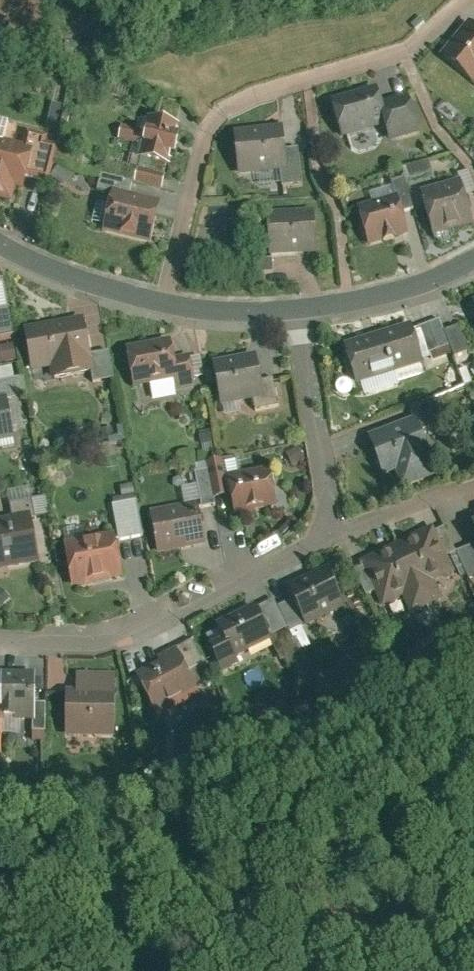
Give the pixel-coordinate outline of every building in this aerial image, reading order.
[(408,27),(414,33),(422,26),(417,20),(408,27)] [(464,26),(436,61),(470,89),(473,84),(473,34),(464,26)] [(374,90),(327,104),(339,144),(381,132),(386,148),(417,139),(405,98),(378,105),(374,90)] [(152,122),(175,128),(179,109),(156,104),(152,122)] [(138,152),(134,166),(166,173),(169,163),(173,164),(177,143),(173,143),(176,130),(144,123),(141,136),(117,130),(113,146),(138,152)] [(279,130),(230,134),(234,181),(279,177),(283,177),(281,156),(279,130)] [(13,150),(16,136),(12,131),(5,134),(2,147),(1,151),(0,151),(0,207),(8,208),(11,193),(19,195),(23,180),(28,156),(18,153),(19,151),(13,150)] [(28,156),(23,180),(44,184),(48,166),(51,152),(41,150),(43,141),(22,136),(19,151),(18,153),(28,156)] [(51,152),(48,166),(81,173),(85,154),(52,146),(51,152)] [(295,155),(281,156),(283,177),(279,177),(280,192),(298,191),(295,155)] [(399,176),(402,185),(428,177),(425,168),(399,176)] [(100,173),(98,182),(125,188),(127,179),(100,173)] [(132,177),(129,189),(159,196),(162,183),(132,177)] [(108,196),(125,200),(127,188),(125,188),(98,182),(95,198),(106,200),(108,196)] [(414,196),(427,242),(469,230),(456,184),(414,196)] [(394,201),(399,218),(410,215),(401,185),(390,188),(394,201)] [(147,251),(157,207),(125,200),(108,196),(106,200),(98,239),(147,251)] [(365,253),(405,241),(399,218),(394,201),(353,213),(365,253)] [(313,260),(310,216),(263,220),(266,263),(313,260)] [(269,279),(268,265),(241,266),(241,280),(269,279)] [(0,313),(0,346),(10,344),(4,312),(0,313)] [(80,322),(20,334),(29,377),(45,374),(47,386),(87,379),(90,378),(87,361),(80,322)] [(421,366),(427,364),(429,368),(450,360),(441,337),(435,324),(414,333),(415,336),(412,337),(421,366)] [(409,327),(340,349),(352,390),(422,369),(421,366),(412,337),(409,327)] [(453,332),(441,337),(450,360),(451,363),(464,357),(453,332)] [(167,343),(122,353),(130,394),(170,386),(176,384),(171,361),(167,343)] [(104,357),(87,361),(90,378),(87,379),(89,391),(110,387),(104,357)] [(185,358),(171,361),(176,384),(170,386),(173,398),(193,394),(191,385),(186,363),(185,358)] [(252,359),(208,367),(216,412),(245,407),(260,404),(257,386),(252,359)] [(186,363),(191,385),(200,383),(195,361),(186,363)] [(2,401),(2,404),(19,401),(15,382),(0,385),(0,402),(2,401)] [(269,384),(257,386),(260,404),(245,407),(252,416),(274,412),(269,384)] [(10,445),(2,404),(2,401),(0,402),(0,447),(10,445)] [(410,423),(415,436),(440,426),(431,404),(407,413),(410,423)] [(410,423),(363,441),(379,483),(392,478),(398,494),(433,481),(415,436),(410,423)] [(294,453),(280,459),(286,472),(300,465),(294,453)] [(210,502),(226,499),(223,481),(236,478),(233,461),(203,466),(205,475),(210,502)] [(226,499),(230,520),(273,512),(265,473),(236,478),(223,481),(226,499)] [(179,511),(196,508),(196,513),(211,510),(210,502),(205,475),(190,478),(192,488),(175,491),(178,509),(179,511)] [(106,504),(115,546),(139,541),(128,488),(116,491),(118,502),(106,504)] [(41,504),(27,506),(31,524),(45,522),(41,504)] [(196,508),(179,511),(178,509),(146,515),(154,559),(203,550),(196,513),(196,508)] [(0,524),(0,576),(35,570),(26,519),(0,524)] [(375,556),(355,565),(377,612),(397,603),(406,621),(439,606),(431,587),(450,578),(442,562),(430,536),(428,532),(411,539),(415,547),(406,551),(402,543),(384,552),(387,560),(378,564),(375,556)] [(430,536),(442,562),(451,558),(439,532),(430,536)] [(111,537),(57,548),(67,594),(120,583),(111,537)] [(451,558),(464,583),(469,581),(471,584),(473,583),(473,549),(451,558)] [(288,606),(299,630),(300,632),(340,613),(322,573),(282,592),(288,606)] [(269,605),(252,613),(266,641),(283,633),(273,613),(269,605)] [(288,606),(273,613),(283,633),(284,637),(299,630),(288,606)] [(234,671),(231,664),(268,646),(266,641),(252,613),(251,609),(213,627),(220,642),(206,648),(220,677),(234,671)] [(189,645),(171,653),(192,696),(210,687),(189,645)] [(192,696),(171,653),(131,673),(154,721),(172,712),(169,707),(192,696)] [(30,733),(30,708),(30,674),(0,673),(0,733),(30,733)] [(112,744),(112,679),(73,679),(73,695),(62,695),(62,743),(112,744)] [(42,708),(30,708),(30,733),(30,737),(42,737),(42,708)]
